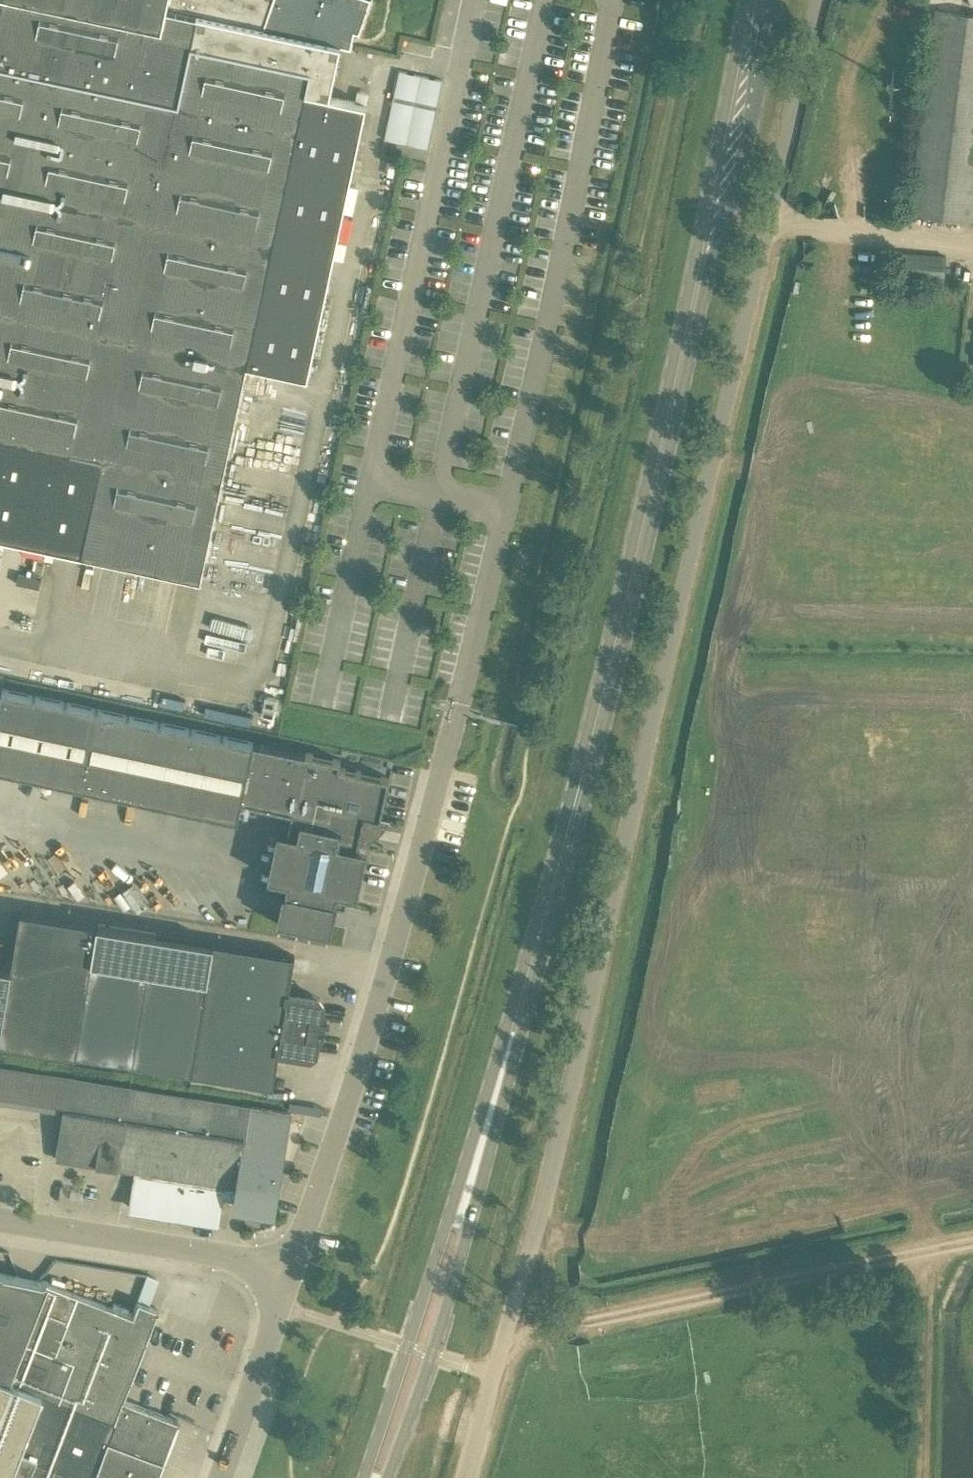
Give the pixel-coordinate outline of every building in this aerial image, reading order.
[(50,546),(82,553),(200,579),(259,592),(365,104),(330,96),(341,44),(351,47),(355,31),(359,32),(371,0),(0,0),(0,535),(50,546)] [(935,9),(907,213),(972,222),(972,14),(935,9)] [(428,148),(443,81),(399,72),(385,138),(428,148)] [(946,254),(904,251),(903,276),(944,279),(946,254)] [(237,820),(242,801),(292,812),(289,829),(279,827),(269,875),(278,877),(276,890),(286,892),(279,925),(329,935),(335,902),(345,905),(346,900),(357,848),(359,841),(361,840),(363,839),(366,838),(368,836),(370,834),(373,832),(374,830),(376,827),(377,825),(379,822),(379,819),(380,818),(380,814),(388,778),(338,768),(340,761),(305,754),(305,753),(1,689),(0,696),(0,770),(237,820)] [(273,1086),(279,1050),(311,1055),(316,1051),(318,1038),(323,1039),(326,1017),(322,1016),(324,1003),(320,998),(288,993),(294,956),(214,943),(156,933),(98,924),(21,911),(11,967),(0,965),(0,1042),(273,1086)] [(291,1113),(130,1087),(58,1075),(0,1066),(0,1100),(64,1110),(56,1159),(237,1188),(238,1184),(249,1186),(248,1193),(266,1196),(265,1198),(269,1199),(276,1160),(280,1161),(282,1145),(286,1145),(291,1113)] [(44,1281),(0,1272),(0,1477),(90,1477),(92,1473),(105,1477),(154,1477),(161,1460),(164,1454),(165,1454),(175,1428),(173,1428),(175,1422),(176,1422),(177,1419),(174,1418),(174,1419),(150,1410),(151,1409),(148,1408),(148,1409),(124,1400),(124,1399),(121,1398),(154,1311),(155,1311),(156,1308),(153,1307),(135,1301),(130,1314),(44,1281)]
